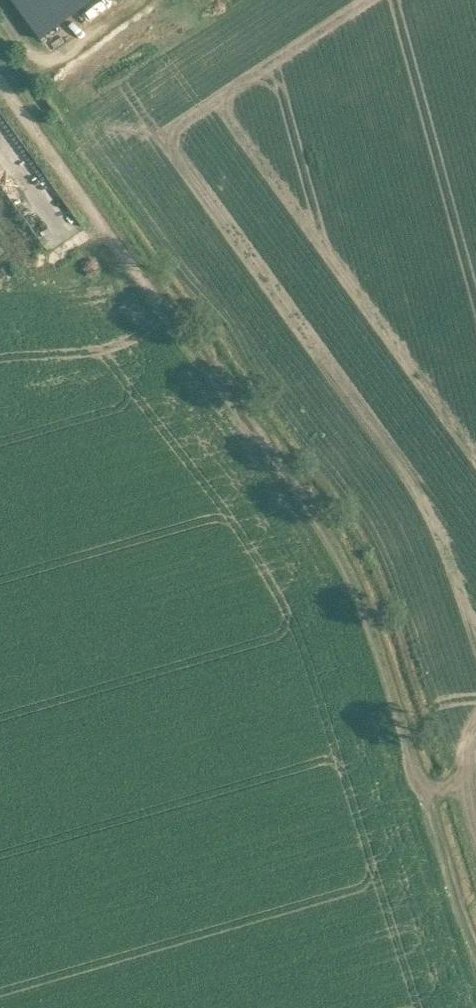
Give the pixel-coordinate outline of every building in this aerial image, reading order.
[(40,39),(80,10),(93,0),(11,0),(40,39)]
